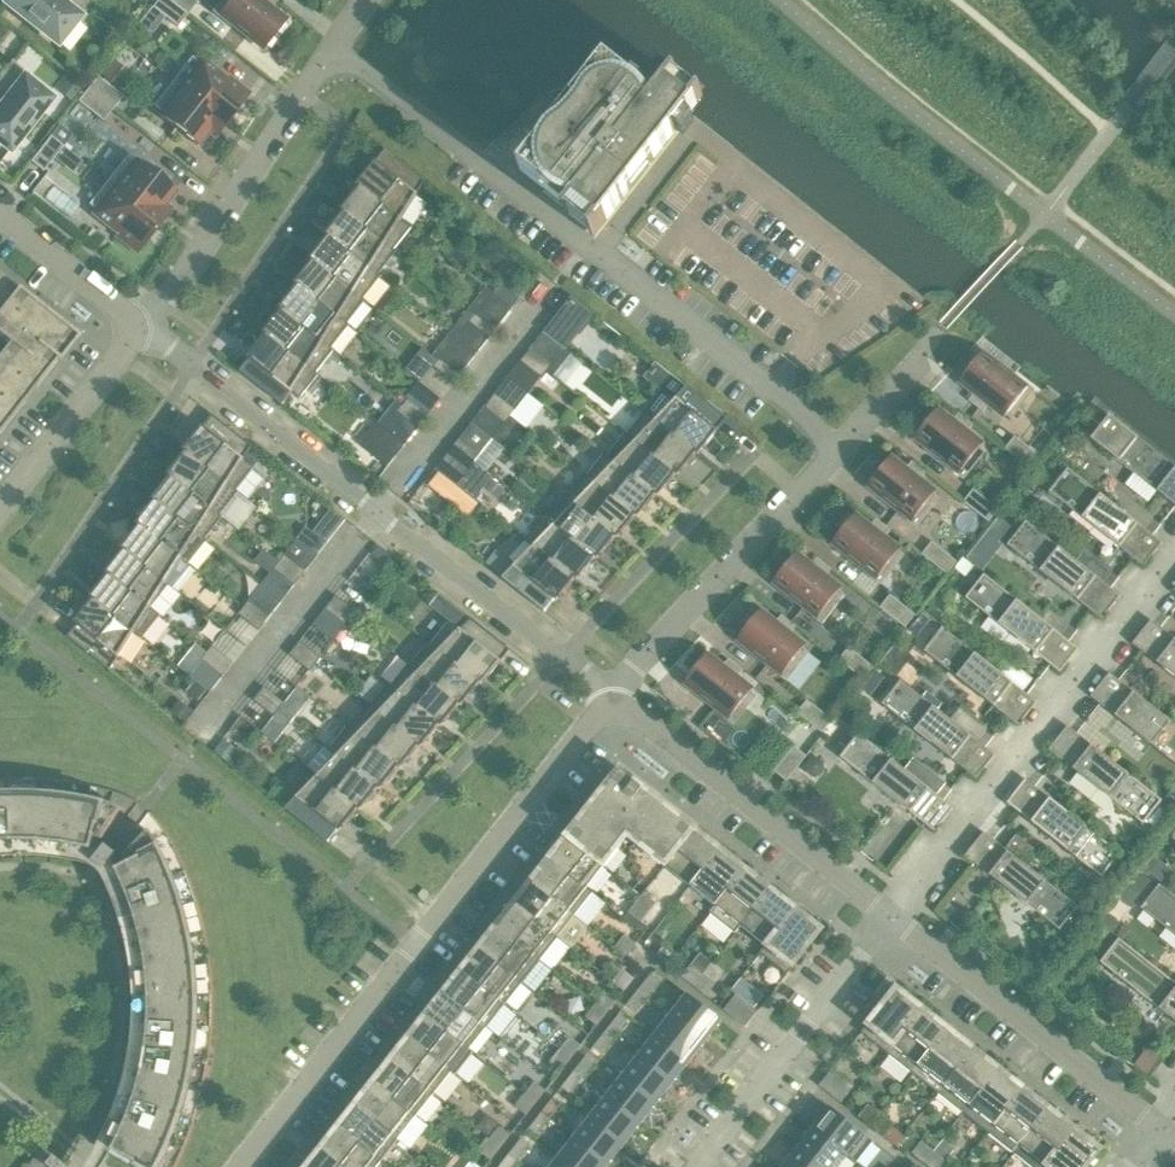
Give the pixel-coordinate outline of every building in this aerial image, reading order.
[(93,4),(88,0),(6,0),(7,1),(6,2),(57,43),(77,18),(80,21),(93,4)] [(169,0),(157,0),(152,7),(177,26),(187,14),(169,0)] [(194,0),(169,0),(187,14),(196,2),(194,0)] [(270,8),(277,1),(276,0),(221,0),(212,11),(232,27),(233,25),(264,49),(286,21),(270,8)] [(249,94),(227,77),(225,79),(202,61),(199,64),(191,58),(173,81),(219,117),(218,117),(226,124),(249,94)] [(649,166),(694,110),(666,88),(656,101),(607,61),(586,86),(582,86),(578,86),(573,86),(569,86),(565,87),(561,88),(555,90),(550,92),(544,95),(539,98),(535,101),(532,104),(529,107),(524,114),(519,119),(514,124),(508,129),(501,136),(497,140),(493,144),(522,168),(520,171),(548,192),(550,189),(572,207),(567,213),(595,235),(633,187),(625,181),(641,160),(649,166)] [(50,99),(25,79),(28,75),(11,62),(0,76),(0,102),(2,104),(0,107),(0,143),(9,150),(50,99)] [(112,109),(122,96),(97,77),(87,89),(112,109)] [(218,117),(219,117),(173,81),(153,106),(162,112),(159,116),(196,145),(208,130),(216,136),(226,124),(218,117)] [(112,109),(87,89),(78,101),(103,121),(112,109)] [(43,171),(62,146),(50,136),(30,161),(43,171)] [(412,227),(402,219),(426,181),(385,149),(363,178),(366,179),(360,187),(411,227),(412,227)] [(163,204),(175,189),(138,159),(135,163),(127,156),(107,181),(153,217),(153,216),(161,223),(171,210),(163,204)] [(153,217),(107,181),(89,204),(97,210),(95,214),(117,232),(116,234),(138,252),(161,223),(153,216),(153,217)] [(411,227),(360,187),(348,202),(350,204),(344,212),(396,252),(394,250),(411,227)] [(396,252),(344,212),(332,227),(334,229),(328,236),(380,277),(381,276),(378,274),(396,252)] [(380,277),(328,236),(316,251),(319,253),(313,261),(364,301),(365,301),(363,299),(380,277)] [(364,301),(313,261),(301,276),(303,278),(297,285),(349,326),(349,325),(347,323),(364,301)] [(48,316),(0,278),(0,338),(7,344),(0,353),(0,429),(23,400),(74,336),(48,316)] [(349,326),(297,285),(285,300),(288,302),(282,310),(333,350),(334,350),(331,348),(349,326)] [(495,330),(513,308),(486,287),(469,309),(495,330)] [(477,353),(495,330),(469,309),(451,332),(477,353)] [(333,350),(282,310),(270,325),(272,327),(266,334),(318,375),(318,374),(316,372),(333,350)] [(459,376),(477,353),(451,332),(432,356),(438,360),(439,359),(459,376)] [(546,371),(564,348),(543,332),(525,354),(546,371)] [(318,375),(266,334),(254,350),(257,352),(240,372),(283,405),(291,392),(299,398),(318,375)] [(1033,390),(1014,375),(1014,374),(1012,377),(982,353),(960,381),(975,393),(969,400),(983,412),(989,404),(1005,416),(1015,403),(1020,407),(1033,390)] [(546,371),(525,354),(520,361),(541,378),(546,371)] [(439,359),(438,360),(433,366),(454,383),(459,376),(439,359)] [(705,447),(727,419),(687,387),(656,420),(646,411),(645,412),(697,453),(703,445),(705,447)] [(516,409),(495,393),(490,400),(510,416),(516,409)] [(429,415),(408,398),(403,405),(424,421),(429,415)] [(493,439),(510,416),(490,400),(472,423),(493,439)] [(405,444),(424,421),(403,405),(384,428),(390,432),(405,444)] [(982,445),(967,432),(973,425),(959,413),(952,421),(937,409),(915,437),(946,461),(944,463),(963,478),(977,461),(972,457),(982,445)] [(697,453),(645,412),(627,435),(676,474),(682,466),(685,468),(697,453)] [(244,459),(252,446),(212,414),(190,442),(192,444),(186,452),(238,492),(236,490),(254,467),(244,459)] [(1116,420),(1109,415),(1090,439),(1174,505),(1174,467),(1116,420)] [(387,467),(405,444),(390,432),(372,455),(387,467)] [(676,474),(627,435),(634,442),(615,461),(605,453),(605,454),(656,494),(662,487),(664,489),(676,474)] [(1040,456),(1015,436),(1005,449),(1030,469),(1040,456)] [(480,455),(459,439),(454,445),(475,462),(480,455)] [(457,485),(475,462),(454,445),(436,468),(457,485)] [(238,492),(186,452),(174,467),(177,469),(171,476),(222,517),(223,516),(220,514),(238,492)] [(656,494),(605,454),(587,476),(585,474),(584,475),(636,515),(642,508),(644,510),(656,494)] [(935,493),(920,480),(926,473),(912,461),(905,469),(890,457),(868,485),(899,509),(897,511),(916,527),(930,509),(925,505),(935,493)] [(1162,543),(1116,506),(1067,468),(1049,492),(1144,566),(1162,543)] [(636,515),(584,475),(567,497),(564,495),(564,496),(616,536),(621,529),(624,531),(636,515)] [(222,517),(171,476),(159,491),(161,493),(155,501),(207,541),(205,539),(222,517)] [(998,509),(973,489),(963,502),(988,522),(998,509)] [(616,536),(564,496),(546,518),(544,516),(595,557),(601,550),(604,551),(616,536)] [(207,541),(155,501),(143,516),(145,518),(139,525),(189,564),(207,541)] [(900,550),(884,538),(890,530),(876,519),(870,527),(855,514),(853,517),(848,513),(838,525),(843,529),(832,542),(863,566),(861,568),(881,584),(894,567),(889,563),(900,550)] [(595,557),(544,516),(526,539),(575,578),(581,570),(583,572),(595,557)] [(1120,596),(1026,521),(1007,545),(1102,619),(1120,596)] [(189,564),(139,525),(127,541),(130,542),(124,550),(165,583),(180,559),(188,565),(189,564)] [(575,578),(526,539),(525,540),(533,546),(502,578),(545,612),(561,591),(563,593),(575,578)] [(957,561),(932,542),(922,554),(947,574),(957,561)] [(165,583),(124,550),(112,565),(114,567),(108,574),(160,615),(150,607),(165,583)] [(1085,567),(1094,556),(1086,550),(1078,561),(1085,567)] [(830,602),(839,591),(841,589),(825,577),(832,569),(817,558),(811,566),(796,554),(774,581),(804,606),(802,608),(822,623),(835,606),(830,602)] [(305,571),(284,555),(279,562),(300,578),(305,571)] [(300,578),(279,562),(274,569),(294,585),(300,578)] [(160,615),(108,574),(96,590),(99,592),(93,599),(142,638),(160,615)] [(1079,649),(984,574),(965,598),(1060,672),(1079,649)] [(270,592),(261,585),(254,594),(263,601),(270,592)] [(356,612),(336,595),(330,602),(351,619),(356,612)] [(915,614),(890,595),(880,607),(905,627),(915,614)] [(142,638),(93,599),(81,614),(83,616),(67,637),(110,670),(134,632),(141,638),(142,638)] [(269,617),(249,600),(243,607),(264,623),(269,617)] [(351,619),(330,602),(325,609),(346,625),(351,619)] [(264,623),(243,607),(238,614),(259,630),(264,623)] [(805,646),(790,634),(796,626),(781,615),(775,623),(760,611),(758,613),(753,609),(743,622),(748,625),(738,639),(768,663),(767,665),(786,680),(800,663),(795,659),(805,646)] [(488,677),(510,649),(470,618),(459,629),(449,621),(431,644),(429,642),(428,643),(480,683),(486,676),(488,677)] [(1160,627),(1151,620),(1132,643),(1174,677),(1174,639),(1160,627)] [(1037,702),(942,627),(923,651),(1018,726),(1037,702)] [(320,657),(300,641),(294,648),(315,664),(320,657)] [(480,683),(428,643),(411,665),(408,663),(460,704),(466,696),(468,698),(480,683)] [(233,662),(213,646),(208,652),(228,669),(233,662)] [(873,667),(848,647),(839,660),(863,680),(873,667)] [(315,664),(294,648),(289,654),(310,671),(315,664)] [(228,669),(208,652),(202,660),(223,676),(228,669)] [(742,703),(752,690),(737,678),(743,670),(729,658),(722,666),(707,654),(685,682),(715,706),(714,708),(733,724),(747,707),(742,703)] [(460,704),(408,663),(391,686),(388,684),(439,725),(445,717),(448,719),(460,704)] [(1118,680),(1109,673),(1090,696),(1174,763),(1174,725),(1118,680)] [(995,755),(900,680),(881,704),(976,779),(995,755)] [(439,725),(388,684),(370,706),(368,705),(367,705),(419,746),(425,738),(427,740),(439,725)] [(285,703),(264,686),(258,693),(279,710),(285,703)] [(279,710),(258,693),(253,700),(274,716),(279,710)] [(832,720),(807,700),(797,713),(822,732),(832,720)] [(419,746),(367,705),(350,727),(348,726),(347,726),(399,767),(405,759),(407,761),(419,746)] [(399,767),(347,726),(329,749),(378,788),(384,780),(387,782),(399,767)] [(1162,800),(1116,764),(1067,726),(1048,749),(1143,824),(1162,800)] [(953,808),(858,733),(840,757),(934,832),(953,808)] [(378,788),(329,749),(325,746),(307,768),(317,776),(358,809),(364,801),(367,803),(378,788)] [(786,781),(806,756),(794,746),(774,771),(786,781)] [(694,829),(642,787),(641,789),(620,771),(604,791),(603,790),(566,837),(604,866),(627,837),(665,866),(694,829)] [(358,809),(317,776),(285,809),(328,842),(344,822),(346,824),(358,809)] [(121,809),(129,816),(140,802),(127,796),(114,790),(101,786),(87,782),(60,779),(48,778),(35,777),(22,777),(9,777),(0,777),(0,842),(11,842),(37,842),(64,845),(91,850),(94,837),(101,839),(102,839),(121,809)] [(1120,854),(1035,786),(1025,779),(1007,803),(1101,877),(1120,854)] [(213,995),(212,982),(211,969),(210,957),(208,944),(205,931),(202,919),(199,907),(195,894),(191,882),(186,870),(182,857),(175,844),(168,832),(160,821),(150,811),(140,824),(148,830),(124,856),(123,856),(127,863),(115,869),(127,894),(135,919),(142,945),(146,971),(148,997),(148,1023),(145,1050),(140,1075),(133,1101),(124,1125),(112,1151),(132,1162),(142,1166),(176,1166),(180,1158),(185,1146),(190,1134),(195,1121),(198,1109),(202,1097),(205,1084),(207,1072),(209,1059),(211,1046),(212,1033),(213,1021),(213,1008),(213,995)] [(690,886),(720,849),(694,829),(665,866),(690,886)] [(1078,907),(993,839),(983,832),(965,856),(1059,930),(1078,907)] [(604,866),(566,837),(549,859),(592,893),(593,892),(587,888),(604,866)] [(103,870),(116,854),(105,846),(92,862),(103,870)] [(715,906),(745,869),(720,849),(690,886),(715,906)] [(592,893),(549,859),(531,881),(574,916),(592,893)] [(741,926),(771,889),(745,869),(715,906),(716,907),(710,914),(735,933),(741,926)] [(574,916),(531,881),(513,904),(557,938),(574,916)] [(1159,884),(1140,908),(1174,935),(1174,897),(1159,884)] [(760,954),(796,909),(771,889),(741,926),(765,945),(759,953),(760,954)] [(658,899),(646,890),(637,901),(650,911),(658,899)] [(641,922),(650,911),(637,901),(628,912),(641,922)] [(557,938),(513,904),(496,926),(539,960),(557,938)] [(787,974),(822,929),(796,909),(760,954),(787,974)] [(539,960),(496,926),(478,949),(521,983),(539,960)] [(626,956),(635,944),(624,935),(615,947),(626,956)] [(1119,938),(1100,962),(1174,1021),(1174,983),(1119,938)] [(668,966),(677,954),(665,945),(655,956),(668,966)] [(521,983),(478,949),(461,971),(504,1005),(521,983)] [(693,986),(703,975),(690,965),(681,977),(693,986)] [(624,991),(634,978),(623,970),(613,982),(624,991)] [(504,1005),(461,971),(443,993),(486,1027),(504,1005)] [(646,996),(658,981),(650,974),(638,990),(646,996)] [(715,984),(703,975),(693,986),(706,996),(715,984)] [(887,1053),(922,1008),(896,987),(861,1033),(887,1053)] [(634,1012),(646,996),(638,990),(626,1005),(634,1012)] [(606,1013),(616,1001),(605,992),(595,1005),(606,1013)] [(486,1027),(443,993),(425,1016),(468,1050),(486,1027)] [(722,1021),(686,993),(669,1014),(705,1043),(722,1021)] [(745,1027),(758,1011),(736,994),(723,1010),(745,1027)] [(597,1025),(606,1013),(595,1005),(586,1017),(597,1025)] [(912,1073),(948,1028),(922,1008),(887,1053),(912,1073)] [(705,1043),(669,1014),(653,1035),(689,1063),(705,1043)] [(614,1037),(626,1022),(618,1015),(606,1031),(614,1037)] [(468,1050),(425,1016),(408,1038),(451,1072),(452,1071),(446,1067),(462,1046),(468,1050)] [(938,1093),(973,1048),(948,1028),(912,1073),(938,1093)] [(602,1053),(614,1037),(606,1031),(594,1046),(602,1053)] [(689,1063),(653,1035),(637,1055),(673,1084),(689,1063)] [(571,1058),(581,1045),(570,1037),(560,1049),(571,1058)] [(451,1072),(408,1038),(390,1060),(433,1094),(451,1072)] [(963,1113),(999,1068),(973,1048),(938,1093),(963,1113)] [(561,1070),(571,1058),(560,1049),(550,1061),(561,1070)] [(673,1084),(637,1055),(621,1076),(657,1104),(673,1084)] [(582,1078),(594,1063),(586,1056),(573,1071),(582,1078)] [(433,1094),(390,1060),(372,1083),(416,1117),(433,1094)] [(988,1133),(1024,1088),(999,1068),(963,1113),(988,1133)] [(853,1087),(831,1070),(819,1086),(841,1102),(853,1087)] [(570,1094),(582,1078),(573,1071),(561,1087),(570,1094)] [(657,1104),(621,1076),(605,1096),(641,1124),(657,1104)] [(536,1103),(545,1090),(534,1082),(525,1094),(536,1103)] [(416,1117),(372,1083),(355,1105),(398,1139),(410,1149),(428,1126),(415,1117),(416,1117)] [(1014,1153),(1049,1108),(1024,1088),(988,1133),(1014,1153)] [(526,1115),(536,1103),(525,1094),(515,1106),(526,1115)] [(641,1124),(605,1096),(588,1117),(624,1145),(641,1124)] [(549,1119),(562,1104),(553,1097),(541,1113),(549,1119)] [(398,1139),(355,1105),(337,1127),(380,1162),(398,1139)] [(871,1126),(880,1114),(868,1105),(858,1116),(871,1126)] [(864,1134),(830,1107),(813,1128),(847,1155),(864,1134)] [(1075,1128),(1049,1108),(1014,1153),(1031,1166),(1044,1166),(1075,1128)] [(537,1135),(549,1119),(541,1113),(529,1128),(537,1135)] [(892,1124),(880,1114),(871,1126),(883,1136),(892,1124)] [(624,1145),(588,1117),(572,1138),(608,1166),(624,1145)] [(500,1147),(510,1135),(499,1126),(489,1139),(500,1147)] [(337,1127),(320,1150),(341,1166),(376,1166),(380,1162),(337,1127)] [(813,1128),(797,1149),(820,1166),(838,1166),(847,1155),(813,1128)] [(1101,1149),(1075,1128),(1044,1166),(1087,1166),(1101,1149)] [(517,1160),(529,1145),(521,1138),(509,1154),(517,1160)] [(608,1166),(572,1138),(556,1158),(567,1166),(607,1166),(608,1166)] [(491,1160),(500,1147),(489,1139),(480,1151),(491,1160)] [(924,1163),(934,1151),(921,1141),(912,1153),(924,1163)] [(67,1166),(43,1147),(42,1148),(43,1149),(37,1156),(28,1166),(67,1166)] [(797,1149),(782,1166),(820,1166),(797,1149)] [(320,1150),(306,1166),(341,1166),(320,1150)] [(946,1160),(934,1151),(924,1163),(930,1166),(941,1166),(946,1160)] [(517,1160),(509,1154),(498,1166),(512,1166),(517,1160)] [(556,1158),(549,1166),(567,1166),(556,1158)]
